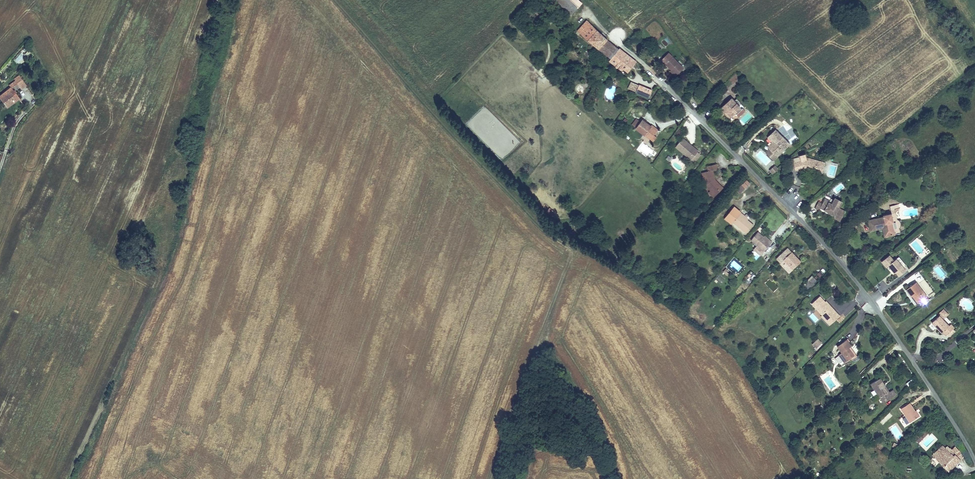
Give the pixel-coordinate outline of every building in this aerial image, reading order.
[(577,0),(561,0),(559,2),(560,4),(564,0),(567,4),(572,8),(579,2),(577,0)] [(588,45),(608,60),(617,50),(602,38),(586,22),(576,34),(588,45)] [(617,50),(608,60),(622,71),(623,70),(625,70),(627,69),(628,70),(634,62),(617,50)] [(675,58),(668,63),(673,69),(678,75),(684,70),(675,58)] [(640,94),(647,98),(650,91),(643,88),(640,94)] [(0,95),(0,97),(7,107),(20,98),(15,92),(10,95),(7,90),(0,95)] [(720,107),(724,112),(726,110),(731,115),(739,107),(741,108),(744,105),(736,97),(733,100),(731,97),(720,107)] [(633,117),(627,124),(632,126),(636,119),(633,117)] [(636,119),(632,126),(645,138),(650,133),(651,130),(647,126),(642,122),(642,120),(638,117),(636,119)] [(775,140),(769,147),(777,154),(789,141),(775,128),(770,133),(775,140)] [(675,145),(689,158),(695,152),(697,150),(683,136),(675,145)] [(695,152),(689,158),(693,162),(699,155),(695,152)] [(825,165),(806,159),(805,160),(794,162),(795,171),(804,169),(822,175),(825,165)] [(831,162),(827,176),(834,178),(838,164),(831,162)] [(704,186),(710,191),(712,194),(720,186),(713,179),(712,171),(716,170),(715,164),(706,166),(707,171),(701,173),(704,186)] [(774,165),(768,171),(772,175),(778,169),(774,165)] [(742,185),(746,190),(751,184),(747,179),(742,185)] [(738,190),(743,194),(746,190),(742,185),(738,190)] [(712,194),(710,191),(708,194),(712,198),(722,188),(720,186),(712,194)] [(820,202),(816,200),(813,206),(817,208),(818,206),(833,213),(831,216),(838,219),(841,213),(835,209),(839,202),(832,198),(830,203),(827,201),(828,199),(823,197),(820,202)] [(892,201),(887,203),(889,209),(881,211),(881,213),(866,217),(868,224),(883,220),(886,231),(899,228),(898,223),(900,221),(899,217),(896,213),(892,201)] [(745,213),(736,206),(726,217),(733,223),(735,221),(748,231),(755,224),(745,216),(745,213)] [(882,233),(886,231),(883,220),(868,224),(869,227),(880,225),(882,233)] [(759,245),(761,246),(768,238),(759,231),(752,240),(759,245)] [(768,238),(761,246),(766,251),(774,241),(772,239),(770,240),(768,238)] [(761,246),(759,245),(757,248),(764,254),(766,251),(761,246)] [(795,271),(803,263),(793,253),(790,250),(778,261),(782,265),(785,261),(794,269),(795,271)] [(887,253),(880,259),(885,265),(887,263),(893,271),(895,270),(898,274),(904,268),(894,257),(892,259),(887,253)] [(782,265),(790,274),(794,269),(785,261),(782,265)] [(803,286),(808,291),(817,281),(812,276),(803,286)] [(769,281),(766,284),(774,290),(777,286),(769,281)] [(912,294),(917,301),(924,295),(913,281),(902,290),(907,297),(910,295),(912,294)] [(917,301),(920,306),(928,300),(924,295),(917,301)] [(834,310),(832,307),(830,309),(824,302),(820,298),(813,305),(822,315),(825,313),(828,316),(834,310)] [(947,325),(937,315),(930,322),(939,331),(941,330),(945,335),(952,327),(948,324),(947,325)] [(817,338),(812,343),(816,347),(815,349),(816,350),(823,343),(817,338)] [(845,361),(849,358),(853,354),(849,348),(851,346),(852,346),(847,340),(838,348),(843,354),(840,356),(845,361)] [(853,354),(849,358),(852,361),(858,356),(851,346),(849,348),(853,354)] [(892,393),(883,378),(874,384),(883,398),(892,393)] [(919,417),(919,416),(916,410),(911,401),(903,405),(908,414),(905,416),(908,422),(919,417)] [(944,421),(938,416),(933,421),(938,426),(944,421)] [(932,430),(929,426),(915,439),(918,442),(932,430)] [(951,451),(950,452),(943,444),(932,455),(948,471),(965,455),(958,449),(954,454),(951,451)]
